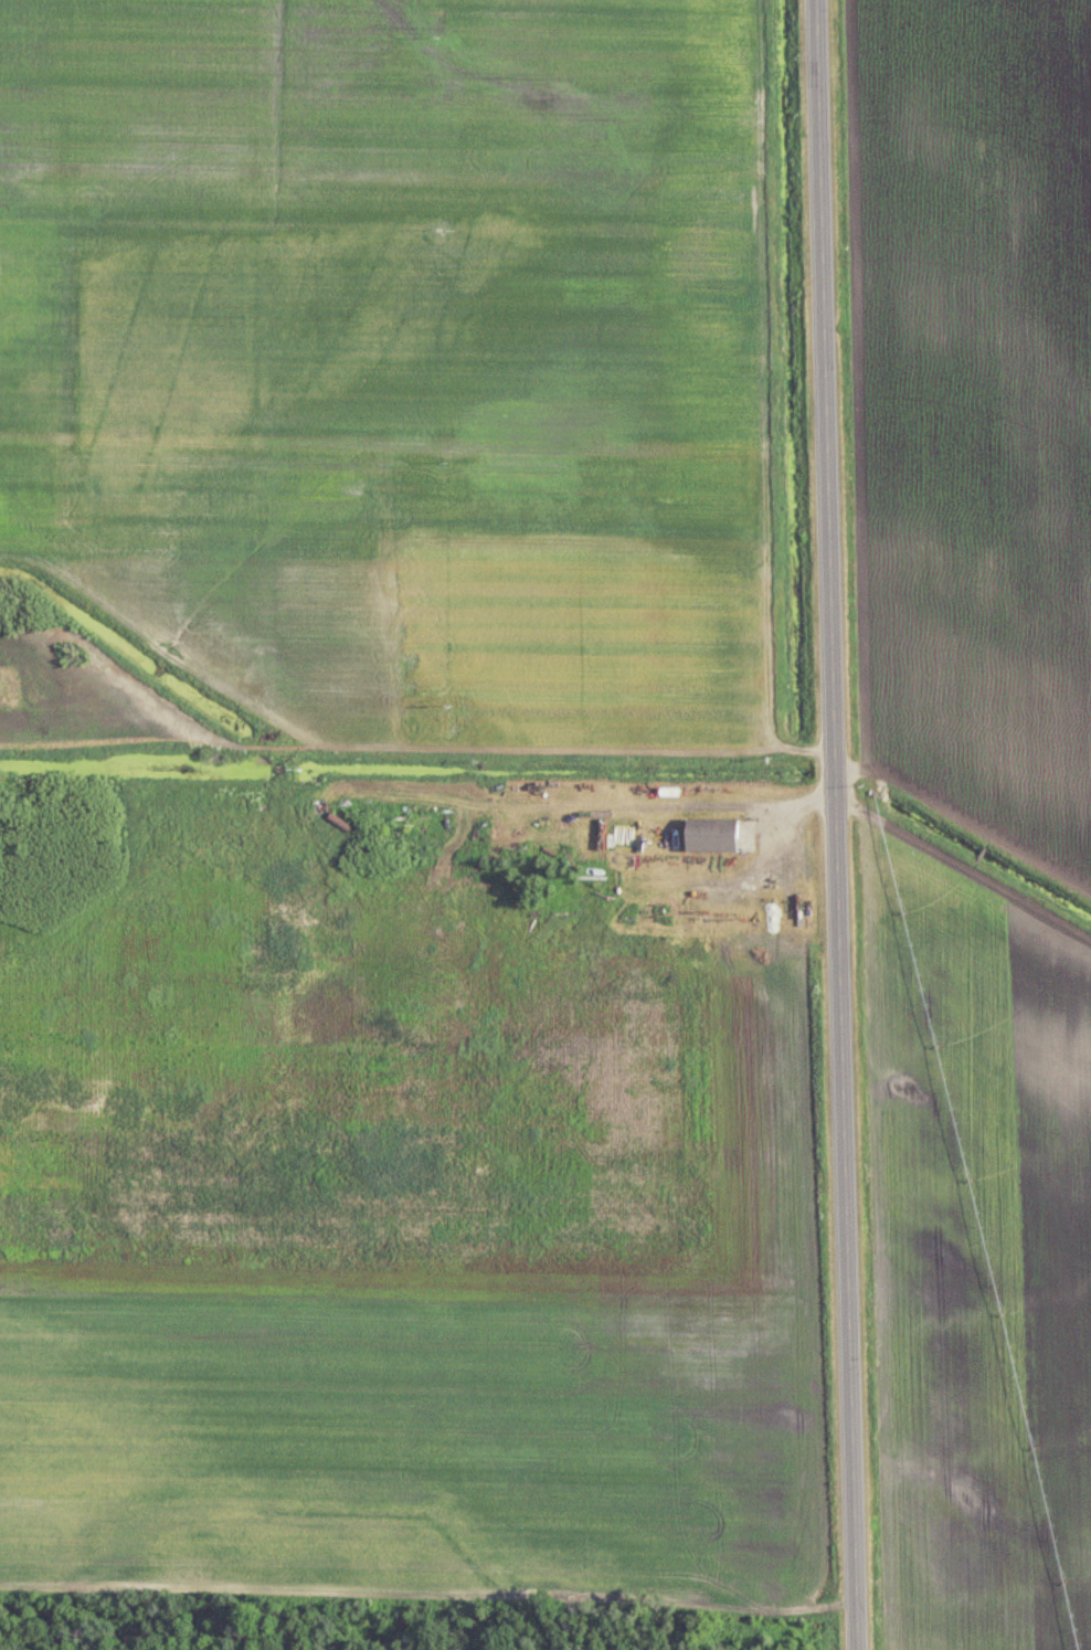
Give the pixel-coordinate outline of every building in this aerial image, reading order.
[(738,854),(738,821),(686,821),(686,854),(738,854)]
